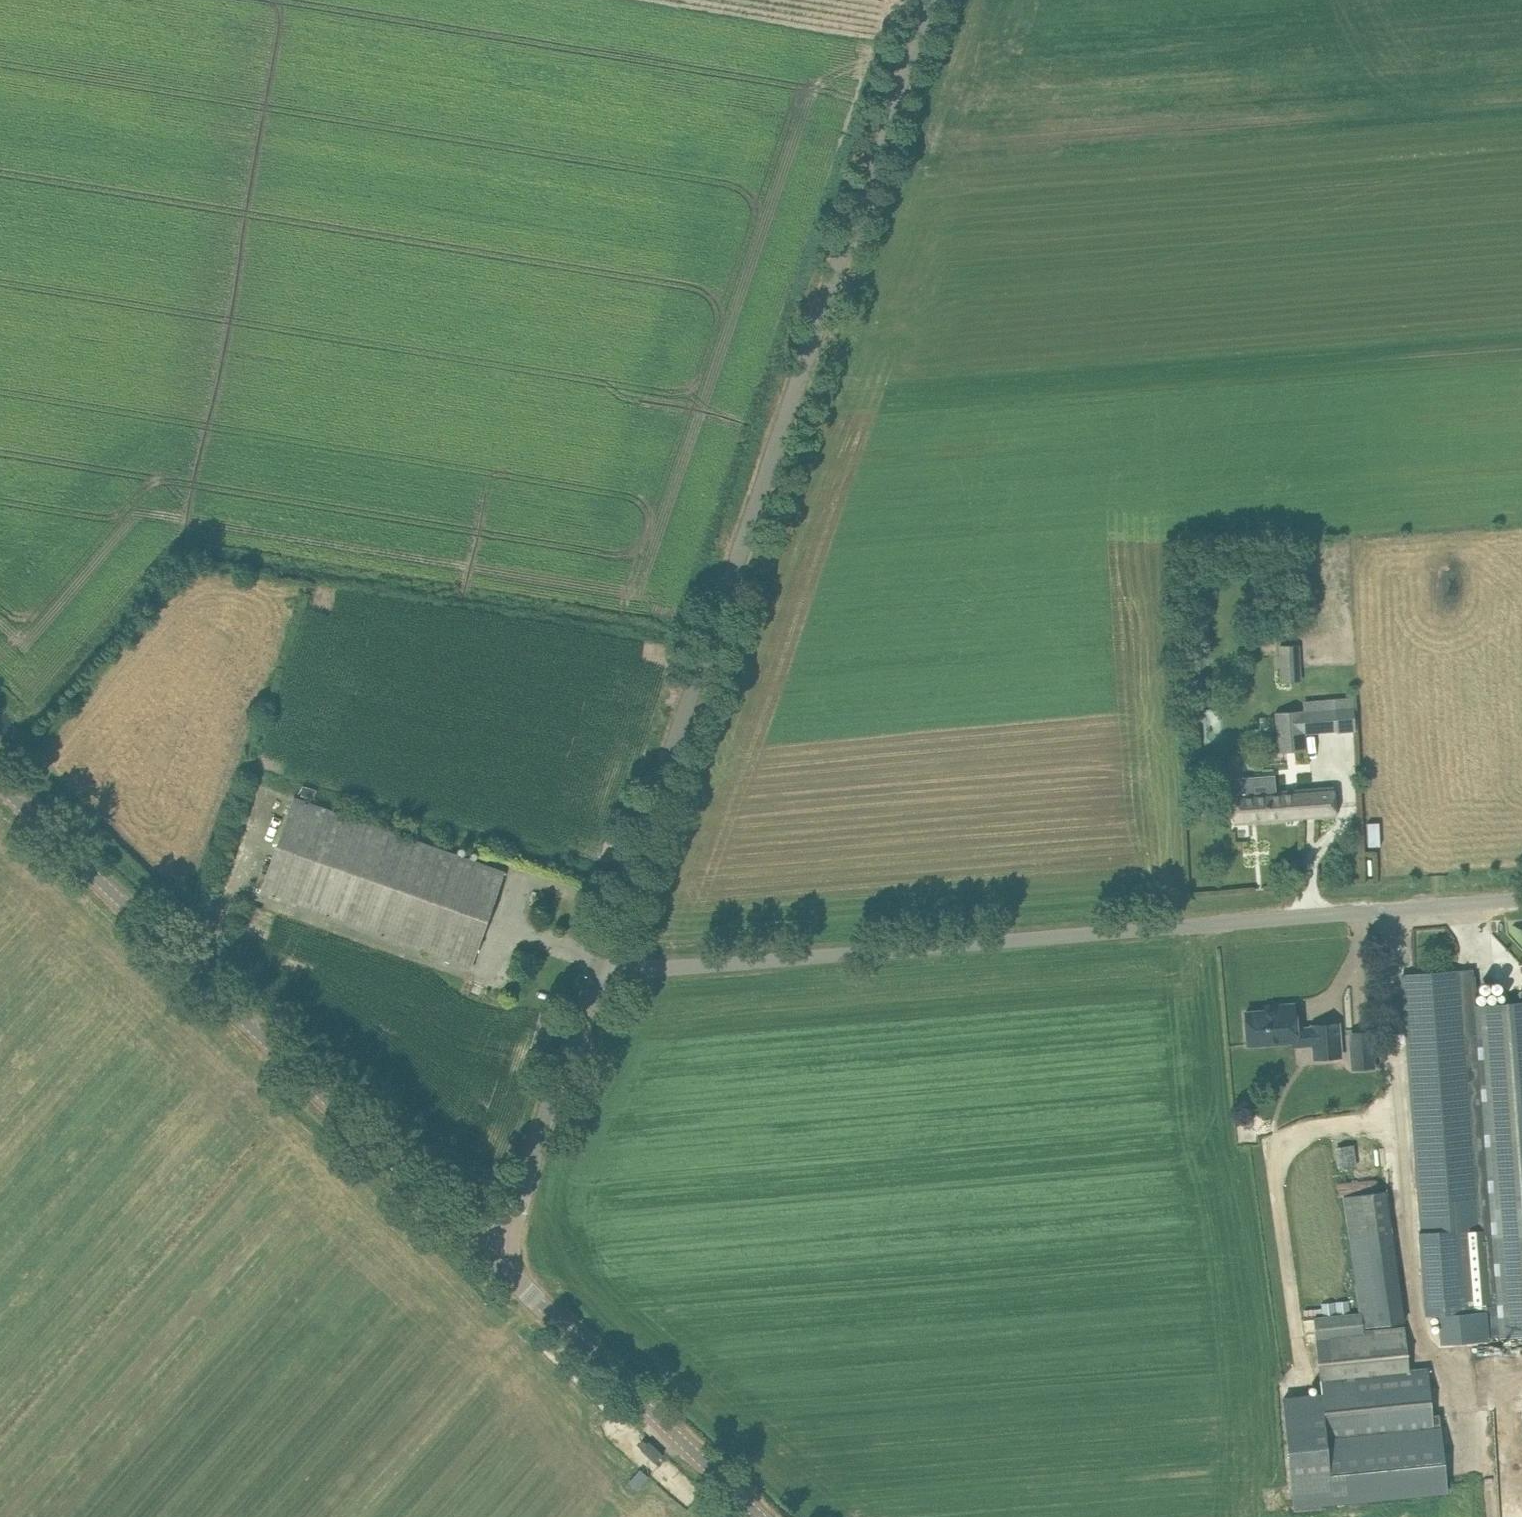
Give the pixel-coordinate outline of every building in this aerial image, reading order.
[(1280,681),(1302,681),(1301,644),(1279,644),(1280,681)] [(1222,707),(1203,707),(1204,738),(1223,738),(1222,707)] [(1335,708),(1275,712),(1278,752),(1306,749),(1305,733),(1337,730),(1335,708)] [(316,787),(303,783),(301,792),(313,796),(316,787)] [(1233,795),(1233,803),(1235,823),(1334,816),(1332,788),(1233,795)] [(294,797),(260,893),(471,968),(505,871),(294,797)] [(1402,974),(1403,980),(1423,1231),(1480,1227),(1486,1307),(1488,1334),(1521,1332),(1521,1004),(1475,1008),(1472,968),(1402,974)] [(1245,1012),(1247,1044),(1313,1039),(1315,1058),(1341,1056),(1338,1023),(1312,1025),(1312,1028),(1296,1029),(1294,1004),(1278,1005),(1279,1010),(1245,1012)] [(1375,1067),(1372,1029),(1348,1031),(1352,1069),(1375,1067)] [(1335,1145),(1337,1167),(1356,1165),(1354,1144),(1335,1145)] [(1404,1321),(1387,1194),(1344,1200),(1360,1311),(1314,1316),(1322,1392),(1282,1395),(1293,1507),(1448,1492),(1440,1413),(1432,1413),(1428,1366),(1410,1368),(1406,1326),(1364,1331),(1364,1326),(1404,1321)] [(1457,1506),(1456,1493),(1444,1494),(1444,1506),(1457,1506)] [(1495,1511),(1494,1499),(1482,1499),(1482,1512),(1495,1511)]
